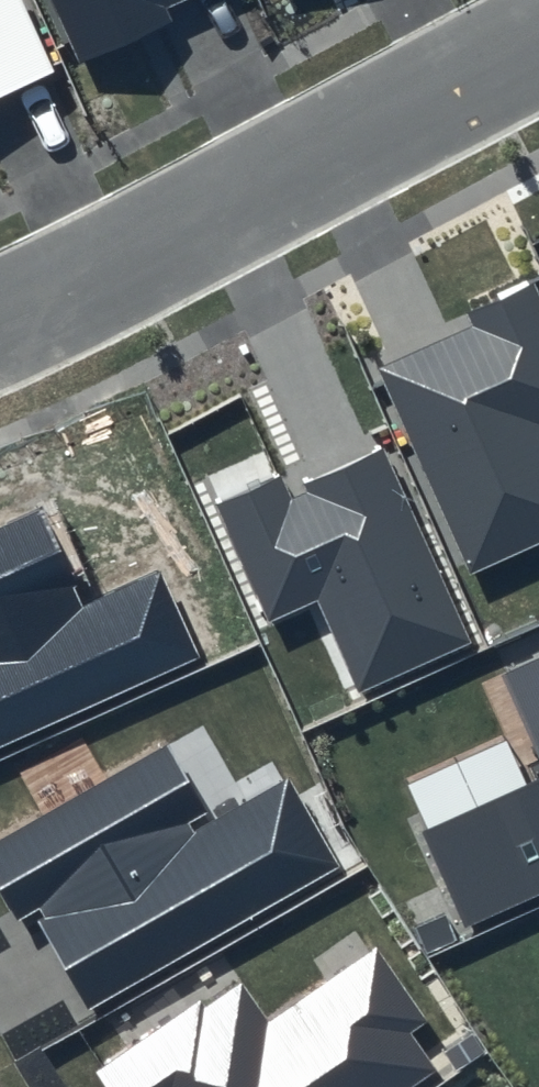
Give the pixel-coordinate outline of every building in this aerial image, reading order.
[(53,69),(20,0),(0,0),(0,93),(53,69)] [(81,64),(172,23),(164,7),(180,0),(52,0),(81,64)] [(379,370),(472,572),(538,541),(538,296),(532,281),(467,310),(475,326),(379,370)] [(279,477),(215,507),(267,621),(313,600),(356,694),(471,642),(382,448),(304,484),(309,493),(290,502),(279,477)] [(0,527),(0,747),(197,658),(158,572),(83,606),(40,509),(0,527)] [(501,673),(538,757),(538,656),(501,673)] [(0,839),(0,893),(17,922),(34,913),(90,1009),(338,865),(288,779),(210,824),(163,744),(0,839)] [(422,828),(467,926),(538,894),(538,775),(422,828)] [(95,1073),(105,1086),(409,1086),(435,1069),(410,1032),(426,1022),(375,948),(267,1023),(235,976),(95,1073)]
